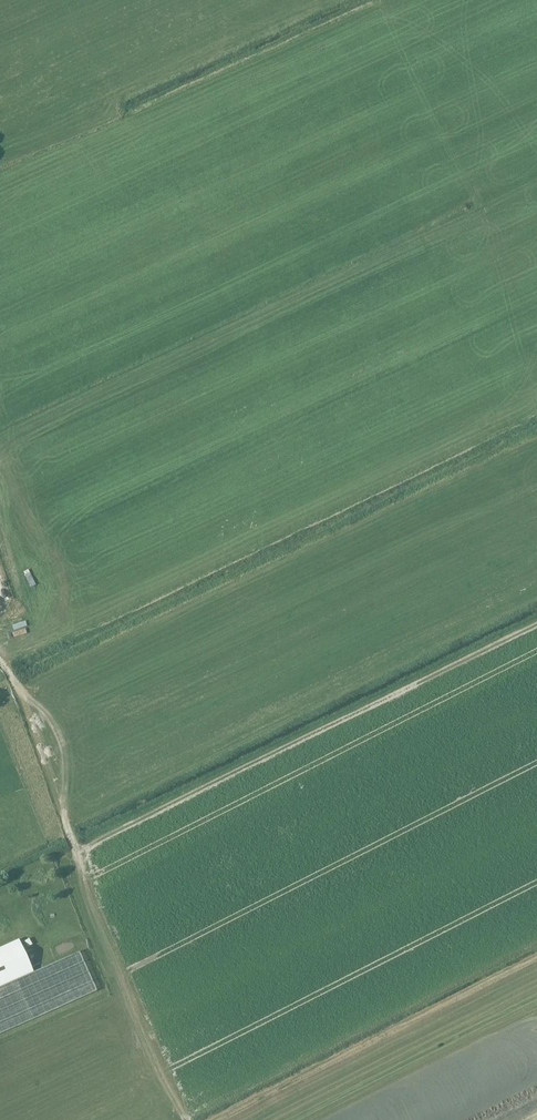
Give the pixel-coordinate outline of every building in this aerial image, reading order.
[(33,972),(19,940),(0,948),(0,987),(33,972)] [(0,987),(0,1034),(97,991),(79,952),(33,972),(0,987)]
